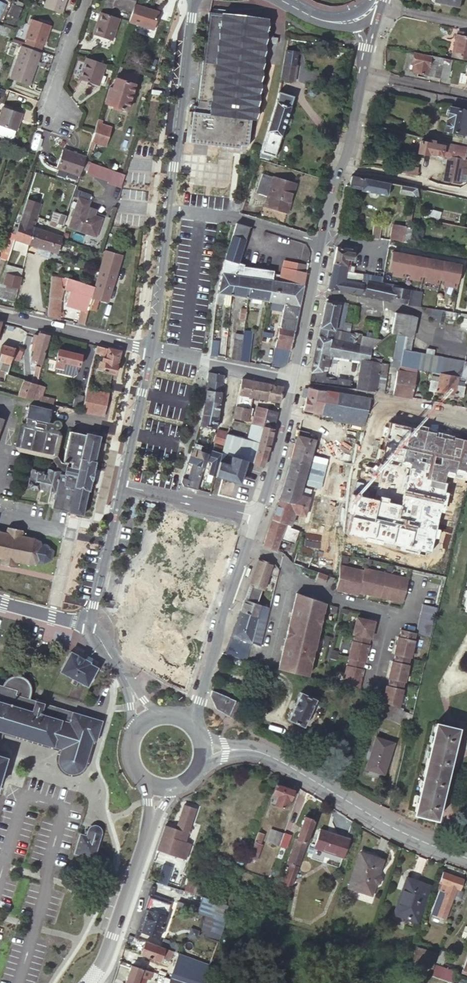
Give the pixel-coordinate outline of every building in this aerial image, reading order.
[(61,12),(66,0),(45,0),(43,5),(61,12)] [(137,0),(107,0),(107,1),(115,3),(113,6),(133,12),(135,6),(137,0)] [(21,9),(13,6),(8,16),(16,20),(21,9)] [(159,14),(135,6),(133,12),(130,22),(154,30),(159,14)] [(119,18),(101,12),(94,35),(112,41),(119,18)] [(264,21),(207,13),(191,142),(244,149),(247,120),(251,121),(264,21)] [(26,42),(25,45),(41,51),(44,43),(45,43),(49,30),(46,28),(48,23),(33,17),(27,36),(28,37),(26,42)] [(13,40),(13,38),(16,32),(2,26),(0,25),(0,35),(13,40)] [(454,37),(449,57),(466,61),(466,40),(454,37)] [(264,39),(263,45),(274,47),(275,40),(264,39)] [(43,53),(23,46),(12,78),(31,85),(43,53)] [(296,53),(285,51),(279,79),(293,82),(296,67),(294,66),(296,53)] [(414,74),(440,79),(443,65),(449,66),(450,61),(442,59),(441,61),(416,56),(414,65),(416,66),(414,74)] [(105,63),(88,57),(80,79),(97,85),(105,63)] [(443,65),(440,79),(446,81),(449,66),(443,65)] [(125,72),(123,80),(132,83),(135,76),(125,72)] [(132,83),(123,80),(117,78),(112,89),(111,88),(105,103),(111,105),(109,110),(117,113),(118,109),(128,112),(137,85),(132,83)] [(260,153),(269,155),(274,157),(292,96),(277,92),(276,101),(274,106),(260,153)] [(1,109),(0,111),(0,128),(13,133),(20,115),(1,109)] [(465,141),(466,142),(466,114),(449,110),(444,132),(466,137),(465,141)] [(96,123),(94,133),(91,141),(94,143),(104,146),(110,127),(100,124),(96,123)] [(442,144),(429,141),(428,143),(420,142),(417,154),(425,156),(426,154),(446,158),(441,182),(456,185),(457,182),(463,183),(466,170),(462,169),(464,161),(462,161),(464,149),(442,144)] [(79,176),(84,161),(85,158),(62,151),(56,168),(79,176)] [(109,178),(111,172),(92,165),(90,171),(109,178)] [(415,169),(404,167),(403,174),(414,176),(415,169)] [(90,171),(88,175),(108,182),(109,178),(90,171)] [(119,175),(111,172),(109,178),(108,182),(107,183),(107,185),(114,188),(115,186),(119,175)] [(267,195),(265,200),(276,204),(275,207),(286,210),(294,183),(261,173),(256,191),(267,195)] [(357,177),(350,176),(348,187),(362,190),(362,192),(387,198),(390,184),(357,177)] [(418,197),(417,189),(400,186),(398,194),(418,197)] [(88,204),(91,197),(74,191),(72,199),(78,201),(88,204)] [(78,201),(69,229),(95,237),(101,220),(92,218),(93,213),(86,210),(88,204),(78,201)] [(28,211),(27,216),(35,219),(38,211),(29,208),(28,211)] [(428,220),(438,222),(439,213),(431,210),(429,217),(428,220)] [(21,213),(16,228),(13,236),(12,240),(27,245),(32,229),(35,219),(27,216),(21,213)] [(62,228),(65,217),(60,215),(59,218),(56,226),(62,228)] [(56,226),(59,218),(54,216),(51,224),(56,226)] [(236,267),(244,241),(248,228),(236,225),(235,227),(232,237),(228,249),(220,273),(222,274),(234,276),(251,278),(271,281),(272,272),(236,267)] [(373,225),(371,239),(377,240),(380,226),(373,225)] [(391,227),(389,241),(391,242),(401,243),(403,229),(403,228),(391,227)] [(32,229),(27,245),(36,248),(41,232),(32,229)] [(47,252),(50,253),(55,236),(41,232),(36,248),(47,252)] [(13,236),(10,235),(5,234),(0,251),(0,259),(6,261),(12,240),(13,236)] [(57,256),(62,238),(55,236),(50,253),(57,256)] [(35,253),(37,256),(45,258),(47,252),(36,248),(35,253)] [(336,248),(332,265),(349,268),(351,261),(352,261),(354,252),(336,248)] [(121,257),(104,252),(93,289),(91,298),(100,300),(108,302),(121,257)] [(409,255),(391,252),(388,270),(391,271),(401,272),(400,277),(404,278),(405,273),(409,255)] [(426,259),(409,255),(405,273),(409,274),(418,276),(417,281),(421,281),(422,276),(426,259)] [(443,262),(426,259),(422,276),(426,277),(435,279),(435,284),(439,285),(439,280),(443,262)] [(294,285),(296,273),(294,272),(295,264),(283,262),(279,283),(294,285)] [(460,265),(443,262),(439,280),(443,280),(453,282),(452,287),(456,288),(460,265)] [(54,263),(51,275),(57,276),(60,265),(54,263)] [(332,265),(327,290),(359,296),(361,286),(360,286),(353,284),(343,282),(345,273),(348,274),(349,268),(332,265)] [(4,266),(2,274),(20,277),(22,269),(4,266)] [(303,286),(305,274),(296,273),(294,285),(303,286)] [(343,282),(353,284),(354,275),(352,275),(348,274),(345,273),(343,282)] [(16,295),(20,277),(2,274),(0,279),(0,292),(16,295)] [(234,276),(222,274),(217,295),(223,296),(230,298),(234,276)] [(48,298),(47,317),(60,320),(57,311),(59,290),(58,277),(57,276),(51,275),(50,276),(48,298)] [(353,284),(360,286),(362,277),(354,275),(353,284)] [(251,278),(234,276),(230,298),(248,300),(251,278)] [(360,286),(361,286),(366,287),(367,283),(371,283),(372,279),(362,277),(360,286)] [(272,282),(271,281),(251,278),(248,300),(268,304),(272,282)] [(93,289),(66,280),(64,288),(68,290),(64,305),(79,310),(75,324),(83,326),(88,309),(91,298),(93,289)] [(298,309),(303,286),(294,285),(279,283),(272,282),(268,304),(284,306),(298,309)] [(366,287),(364,297),(369,298),(372,284),(371,283),(367,283),(366,287)] [(420,308),(421,307),(421,302),(423,292),(399,288),(381,285),(372,284),(369,298),(390,302),(390,303),(420,308)] [(223,296),(221,306),(230,307),(230,298),(223,296)] [(91,298),(88,309),(97,312),(100,300),(91,298)] [(325,299),(317,338),(353,346),(355,336),(346,334),(341,333),(343,322),(347,304),(325,299)] [(293,333),(298,309),(284,306),(280,330),(293,333)] [(429,308),(426,308),(425,313),(434,318),(436,310),(429,308)] [(436,310),(434,318),(434,321),(440,322),(443,311),(436,310)] [(245,325),(246,313),(241,312),(240,315),(239,314),(237,322),(242,323),(241,324),(245,325)] [(392,331),(392,334),(396,335),(406,337),(411,338),(412,338),(416,319),(410,317),(410,316),(395,314),(392,331)] [(374,343),(376,345),(392,334),(392,331),(379,328),(376,333),(374,343)] [(289,354),(293,333),(280,330),(278,337),(275,350),(289,354)] [(41,364),(50,336),(38,333),(38,336),(34,335),(32,341),(32,342),(35,342),(34,347),(30,361),(33,362),(32,364),(35,365),(36,362),(41,364)] [(355,336),(353,346),(360,347),(362,337),(362,334),(356,333),(355,336)] [(404,349),(406,337),(396,335),(391,359),(397,360),(399,347),(404,349)] [(236,336),(235,344),(243,345),(244,338),(236,336)] [(360,347),(371,350),(373,340),(372,339),(366,339),(362,337),(360,347)] [(461,378),(464,364),(432,357),(434,350),(425,349),(423,356),(408,352),(411,338),(406,337),(404,349),(401,366),(406,367),(428,371),(433,372),(450,375),(461,378)] [(241,363),(247,364),(250,339),(244,338),(243,345),(241,363)] [(317,338),(308,383),(337,388),(338,380),(326,378),(328,365),(329,361),(330,355),(362,361),(368,362),(369,358),(371,350),(360,347),(353,346),(317,338)] [(210,357),(217,358),(219,343),(212,342),(210,357)] [(15,348),(3,344),(0,354),(0,361),(4,362),(1,370),(8,371),(15,348)] [(235,344),(232,361),(241,363),(243,345),(235,344)] [(119,350),(97,345),(96,351),(105,353),(105,356),(103,356),(102,360),(100,360),(98,368),(112,372),(114,372),(119,350)] [(390,365),(400,367),(401,366),(404,349),(399,347),(397,360),(391,359),(390,365)] [(18,348),(15,358),(22,360),(25,351),(18,348)] [(77,365),(78,365),(80,354),(58,349),(53,367),(54,368),(62,370),(63,366),(67,367),(68,363),(77,365)] [(362,361),(360,370),(379,374),(381,360),(369,358),(368,362),(362,361)] [(54,368),(54,370),(73,374),(75,373),(77,365),(68,363),(67,367),(63,366),(62,370),(54,368)] [(398,373),(393,396),(411,399),(415,376),(405,374),(406,367),(401,366),(400,367),(399,373),(398,373)] [(360,370),(358,380),(384,385),(385,375),(379,374),(360,370)] [(223,375),(224,374),(209,371),(208,375),(208,379),(209,379),(222,381),(223,375)] [(19,396),(32,399),(36,383),(38,374),(39,372),(35,372),(32,382),(24,381),(21,390),(19,396)] [(450,375),(433,372),(429,391),(446,394),(450,375)] [(461,378),(450,375),(446,394),(462,398),(465,386),(466,386),(466,379),(461,378)] [(261,382),(241,377),(238,393),(250,395),(258,397),(261,382)] [(338,380),(337,388),(349,389),(350,380),(339,378),(338,380)] [(222,381),(209,379),(208,388),(221,391),(222,381)] [(357,386),(356,391),(382,395),(384,385),(358,380),(357,386)] [(283,386),(261,382),(258,397),(280,401),(283,386)] [(36,383),(32,399),(58,405),(58,401),(59,399),(44,395),(47,386),(36,383)] [(339,393),(308,387),(303,408),(337,415),(337,417),(365,423),(366,421),(367,417),(370,398),(339,393)] [(221,391),(208,388),(207,388),(205,398),(219,401),(221,391)] [(81,411),(91,413),(103,416),(108,393),(87,389),(85,397),(81,411)] [(250,395),(238,393),(236,405),(246,407),(247,403),(249,404),(250,395)] [(75,395),(72,408),(81,411),(85,397),(75,395)] [(217,415),(219,401),(205,398),(204,406),(203,413),(217,415)] [(236,405),(234,416),(245,418),(246,418),(247,414),(249,404),(247,403),(246,407),(236,405)] [(102,435),(87,431),(86,433),(74,430),(66,460),(61,453),(65,434),(62,428),(56,427),(56,426),(58,426),(59,426),(60,425),(62,424),(62,422),(61,420),(60,419),(59,419),(57,419),(55,419),(55,420),(55,421),(55,422),(49,421),(51,410),(30,405),(19,449),(41,454),(51,457),(57,465),(56,471),(60,473),(55,491),(52,507),(62,510),(81,515),(88,489),(89,489),(97,461),(95,460),(102,435)] [(264,425),(275,427),(279,411),(256,406),(254,415),(252,424),(263,426),(264,425)] [(217,415),(203,413),(199,425),(215,428),(217,415)] [(249,424),(252,424),(254,415),(247,414),(246,418),(245,418),(244,421),(249,424)] [(385,420),(377,459),(361,456),(346,538),(449,561),(466,477),(466,437),(385,420)] [(254,463),(264,466),(275,427),(264,425),(263,426),(252,424),(248,441),(258,444),(255,460),(254,463)] [(309,430),(299,428),(295,448),(287,479),(284,487),(273,519),(292,525),(297,511),(306,513),(314,488),(302,484),(316,437),(308,435),(309,430)] [(214,443),(224,445),(227,435),(228,431),(218,429),(217,432),(214,443)] [(248,459),(255,460),(258,444),(248,441),(227,435),(224,445),(223,452),(248,459)] [(223,452),(224,445),(214,443),(212,450),(223,453),(223,452)] [(185,486),(199,489),(209,452),(205,451),(193,447),(189,460),(195,461),(191,478),(184,476),(183,481),(185,486)] [(209,472),(217,474),(223,453),(212,450),(209,460),(212,461),(209,472)] [(223,453),(217,474),(243,481),(248,459),(223,452),(223,453)] [(41,488),(55,491),(60,473),(56,471),(48,470),(48,471),(43,470),(42,472),(37,470),(31,469),(27,487),(41,490),(41,488)] [(273,519),(265,544),(277,548),(280,539),(281,538),(281,535),(287,537),(295,540),(299,528),(292,525),(273,519)] [(344,536),(346,519),(337,519),(335,535),(344,536)] [(2,558),(1,564),(17,567),(18,561),(28,563),(29,565),(31,565),(30,563),(34,561),(36,564),(38,564),(37,561),(44,563),(51,559),(53,549),(47,544),(41,543),(42,542),(41,541),(40,543),(35,540),(36,538),(35,537),(34,539),(23,537),(24,530),(9,528),(7,534),(1,532),(1,531),(0,530),(0,558),(2,558)] [(300,550),(298,561),(310,564),(313,554),(300,550)] [(254,641),(263,645),(266,634),(272,606),(257,601),(262,588),(265,589),(274,562),(260,558),(251,584),(242,610),(261,617),(254,641)] [(359,592),(364,571),(341,566),(339,577),(337,589),(359,595),(359,592)] [(381,597),(386,574),(365,569),(364,571),(359,592),(381,597)] [(329,574),(320,571),(316,580),(326,584),(329,574)] [(386,574),(381,597),(403,603),(408,580),(386,574)] [(129,622),(138,601),(168,614),(174,600),(208,614),(215,599),(161,577),(156,590),(132,580),(116,617),(129,622)] [(325,602),(299,592),(281,668),(310,675),(319,637),(323,619),(326,609),(324,608),(325,602)] [(431,636),(438,608),(423,604),(416,633),(431,636)] [(227,651),(244,660),(248,661),(254,641),(261,617),(242,610),(227,651)] [(358,617),(354,633),(357,634),(370,637),(372,637),(376,622),(367,620),(358,617)] [(408,656),(409,657),(413,639),(412,639),(414,632),(400,629),(398,636),(398,635),(393,653),(394,653),(408,656)] [(354,640),(349,657),(350,658),(365,661),(366,661),(370,644),(369,644),(370,637),(357,634),(355,640),(354,640)] [(224,658),(241,666),(244,660),(227,651),(224,658)] [(73,653),(71,652),(61,673),(87,686),(97,668),(89,663),(90,662),(73,653)] [(408,656),(394,653),(393,659),(392,659),(387,677),(388,677),(402,680),(403,681),(408,663),(407,663),(408,656)] [(365,661),(350,658),(348,664),(347,664),(343,680),(348,682),(359,686),(364,668),(363,668),(365,661)] [(402,680),(388,677),(387,683),(386,683),(382,699),(397,705),(402,687),(401,687),(402,680)] [(3,731),(63,749),(62,753),(61,759),(62,764),(65,768),(69,770),(74,771),(79,770),(82,768),(84,766),(86,763),(92,742),(93,738),(91,737),(97,719),(26,698),(27,696),(28,690),(27,686),(25,682),(23,680),(19,679),(16,678),(12,679),(9,681),(8,683),(7,685),(6,687),(0,685),(0,730),(3,731)] [(242,703),(212,689),(210,696),(214,706),(233,717),(234,714),(237,715),(242,703)] [(289,719),(305,727),(318,700),(303,692),(289,719)] [(406,724),(413,713),(382,700),(377,710),(406,724)] [(91,737),(93,738),(98,739),(103,721),(97,719),(91,737)] [(438,820),(442,801),(444,794),(453,757),(454,749),(459,730),(436,725),(415,815),(438,820)] [(365,764),(382,771),(392,741),(376,735),(365,764)] [(294,791),(275,784),(271,795),(278,798),(275,806),(285,810),(288,801),(290,802),(294,791)] [(166,825),(157,850),(185,859),(190,844),(185,843),(188,833),(191,834),(193,830),(190,828),(196,810),(185,806),(178,829),(166,825)] [(285,885),(293,888),(307,847),(316,821),(305,817),(301,828),(303,829),(299,841),(297,840),(290,860),(294,862),(285,885)] [(76,853),(88,857),(94,859),(102,832),(102,830),(101,828),(99,826),(97,825),(96,825),(95,825),(93,825),(91,826),(89,829),(87,834),(82,833),(76,853)] [(315,849),(344,858),(350,839),(321,830),(315,849)] [(268,844),(281,848),(281,847),(285,836),(272,831),(268,844)] [(258,834),(249,860),(256,862),(262,848),(260,847),(262,839),(260,838),(261,835),(258,834)] [(291,837),(285,835),(285,836),(281,847),(287,848),(291,837)] [(350,883),(373,891),(377,880),(379,881),(381,879),(383,875),(381,872),(380,872),(385,857),(362,849),(350,883)] [(157,880),(166,883),(167,880),(171,868),(163,865),(157,880)] [(443,870),(439,883),(443,884),(440,891),(447,894),(445,899),(438,917),(446,920),(457,889),(460,890),(464,878),(443,870)] [(395,912),(418,920),(431,885),(407,877),(395,912)] [(183,885),(182,890),(198,896),(202,884),(186,878),(183,885)] [(166,883),(165,885),(182,890),(183,885),(167,880),(166,883)] [(149,898),(169,905),(171,902),(150,894),(149,898)] [(222,934),(232,906),(203,897),(197,913),(206,916),(202,928),(206,938),(218,943),(222,934)] [(158,937),(169,905),(149,898),(138,930),(158,937)] [(165,948),(175,952),(178,945),(163,939),(160,947),(165,948)] [(160,947),(146,941),(141,953),(160,960),(161,956),(165,948),(160,947)] [(411,963),(431,970),(436,954),(416,947),(411,963)] [(194,968),(197,961),(175,952),(165,948),(161,956),(194,968)] [(207,974),(210,965),(197,961),(194,968),(193,970),(207,974)] [(434,971),(432,976),(447,982),(450,982),(454,970),(437,964),(434,971)] [(152,972),(132,965),(125,982),(143,982),(144,982),(139,980),(140,976),(149,979),(152,972)]
